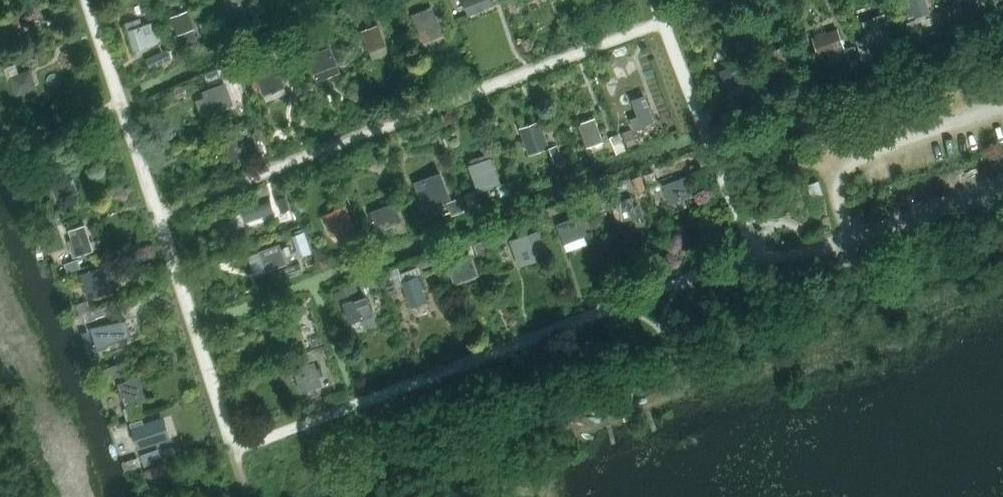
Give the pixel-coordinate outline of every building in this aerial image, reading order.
[(370,3),(373,10),(387,6),(384,0),(378,0),(370,3)] [(469,14),(469,15),(495,4),(493,0),(463,0),(469,14)] [(900,5),(905,19),(930,11),(927,0),(909,0),(910,2),(900,5)] [(961,10),(979,4),(978,0),(958,0),(961,10)] [(431,6),(411,14),(421,37),(441,29),(431,6)] [(172,16),(171,17),(177,34),(175,34),(179,45),(196,38),(187,11),(172,16)] [(882,15),(862,22),(870,42),(889,34),(882,15)] [(210,32),(205,20),(200,22),(204,34),(210,32)] [(916,20),(906,23),(910,33),(920,30),(916,20)] [(153,22),(128,29),(133,50),(159,42),(153,22)] [(378,24),(362,30),(370,50),(386,44),(378,24)] [(837,29),(813,37),(819,56),(844,47),(837,29)] [(873,56),(866,37),(856,41),(863,59),(873,56)] [(791,44),(770,52),(777,72),(798,64),(791,44)] [(857,60),(853,46),(845,49),(849,62),(857,60)] [(331,47),(308,55),(315,74),(317,81),(340,72),(331,47)] [(171,59),(167,49),(157,53),(161,63),(171,59)] [(744,62),(720,71),(726,89),(729,88),(732,95),(740,92),(738,86),(751,81),(744,62)] [(15,63),(4,67),(8,78),(11,77),(17,95),(37,87),(30,69),(19,73),(15,63)] [(257,71),(256,71),(265,95),(285,88),(276,63),(257,71)] [(242,87),(236,69),(228,71),(234,90),(242,87)] [(297,81),(292,83),(296,92),(301,90),(297,81)] [(225,82),(203,90),(211,113),(212,113),(234,104),(225,82)] [(757,96),(753,85),(745,88),(749,99),(757,96)] [(638,116),(630,119),(634,129),(635,129),(654,122),(645,95),(634,99),(632,100),(638,116)] [(595,118),(579,124),(587,147),(589,146),(603,141),(595,118)] [(519,128),(526,149),(547,141),(540,121),(519,128)] [(636,143),(631,129),(622,133),(628,146),(636,143)] [(267,150),(259,130),(252,133),(260,153),(267,150)] [(626,150),(619,134),(610,138),(616,154),(626,150)] [(236,137),(221,142),(230,166),(257,155),(252,142),(240,147),(236,137)] [(562,160),(557,146),(550,148),(555,162),(562,160)] [(491,157),(469,165),(479,191),(501,183),(491,157)] [(70,165),(49,172),(57,199),(78,192),(70,165)] [(441,172),(415,181),(425,209),(451,199),(441,172)] [(657,183),(653,172),(644,175),(648,186),(657,183)] [(690,175),(663,184),(670,204),(692,196),(691,195),(697,193),(690,175)] [(646,190),(641,176),(632,179),(637,193),(646,190)] [(818,180),(806,184),(814,208),(826,204),(818,180)] [(603,190),(592,194),(598,209),(609,205),(603,190)] [(260,202),(244,207),(248,220),(264,215),(265,217),(278,213),(273,196),(259,200),(260,202)] [(290,208),(286,197),(278,200),(281,211),(290,208)] [(631,197),(613,204),(618,219),(636,212),(631,197)] [(465,210),(460,198),(448,202),(452,215),(465,210)] [(396,202),(371,211),(377,229),(402,220),(396,202)] [(359,235),(346,205),(332,211),(340,231),(338,233),(342,242),(359,235)] [(581,215),(557,224),(564,243),(566,243),(588,234),(581,215)] [(544,230),(553,227),(549,216),(540,219),(544,230)] [(73,239),(69,240),(74,256),(93,250),(85,225),(70,229),(73,239)] [(499,229),(487,233),(491,246),(504,241),(499,229)] [(540,230),(510,240),(519,266),(549,255),(540,230)] [(308,240),(305,231),(296,234),(299,243),(308,240)] [(487,252),(482,240),(474,243),(478,255),(487,252)] [(280,244),(260,251),(266,271),(268,270),(287,263),(290,261),(287,255),(291,253),(289,246),(281,248),(280,244)] [(328,257),(324,244),(313,249),(318,261),(328,257)] [(472,256),(448,266),(454,282),(478,272),(472,256)] [(78,259),(65,263),(68,272),(80,268),(78,259)] [(82,272),(91,297),(113,290),(105,265),(82,272)] [(398,268),(391,271),(397,288),(404,286),(412,306),(427,300),(423,290),(427,288),(419,267),(400,274),(398,268)] [(398,291),(397,288),(391,271),(381,274),(389,295),(398,291)] [(342,296),(358,290),(356,284),(339,290),(342,296)] [(366,295),(343,304),(350,322),(362,318),(363,322),(375,318),(366,295)] [(90,309),(87,300),(77,303),(79,312),(90,309)] [(293,307),(296,317),(308,312),(305,303),(293,307)] [(86,321),(104,315),(102,307),(84,313),(86,321)] [(298,319),(276,327),(282,345),(283,344),(304,337),(298,319)] [(126,320),(98,325),(105,345),(130,334),(129,331),(126,320)] [(296,365),(312,359),(309,352),(293,358),(296,365)] [(295,368),(294,369),(301,392),(303,391),(323,385),(320,376),(324,375),(321,366),(317,368),(314,361),(295,368)] [(121,362),(109,367),(113,378),(125,373),(121,362)] [(122,391),(118,392),(121,399),(124,398),(126,403),(144,397),(137,378),(119,384),(122,391)] [(142,419),(131,423),(139,449),(159,442),(151,420),(143,423),(142,419)] [(162,460),(159,450),(142,455),(145,466),(162,460)] [(138,457),(122,462),(125,471),(141,466),(138,457)]
